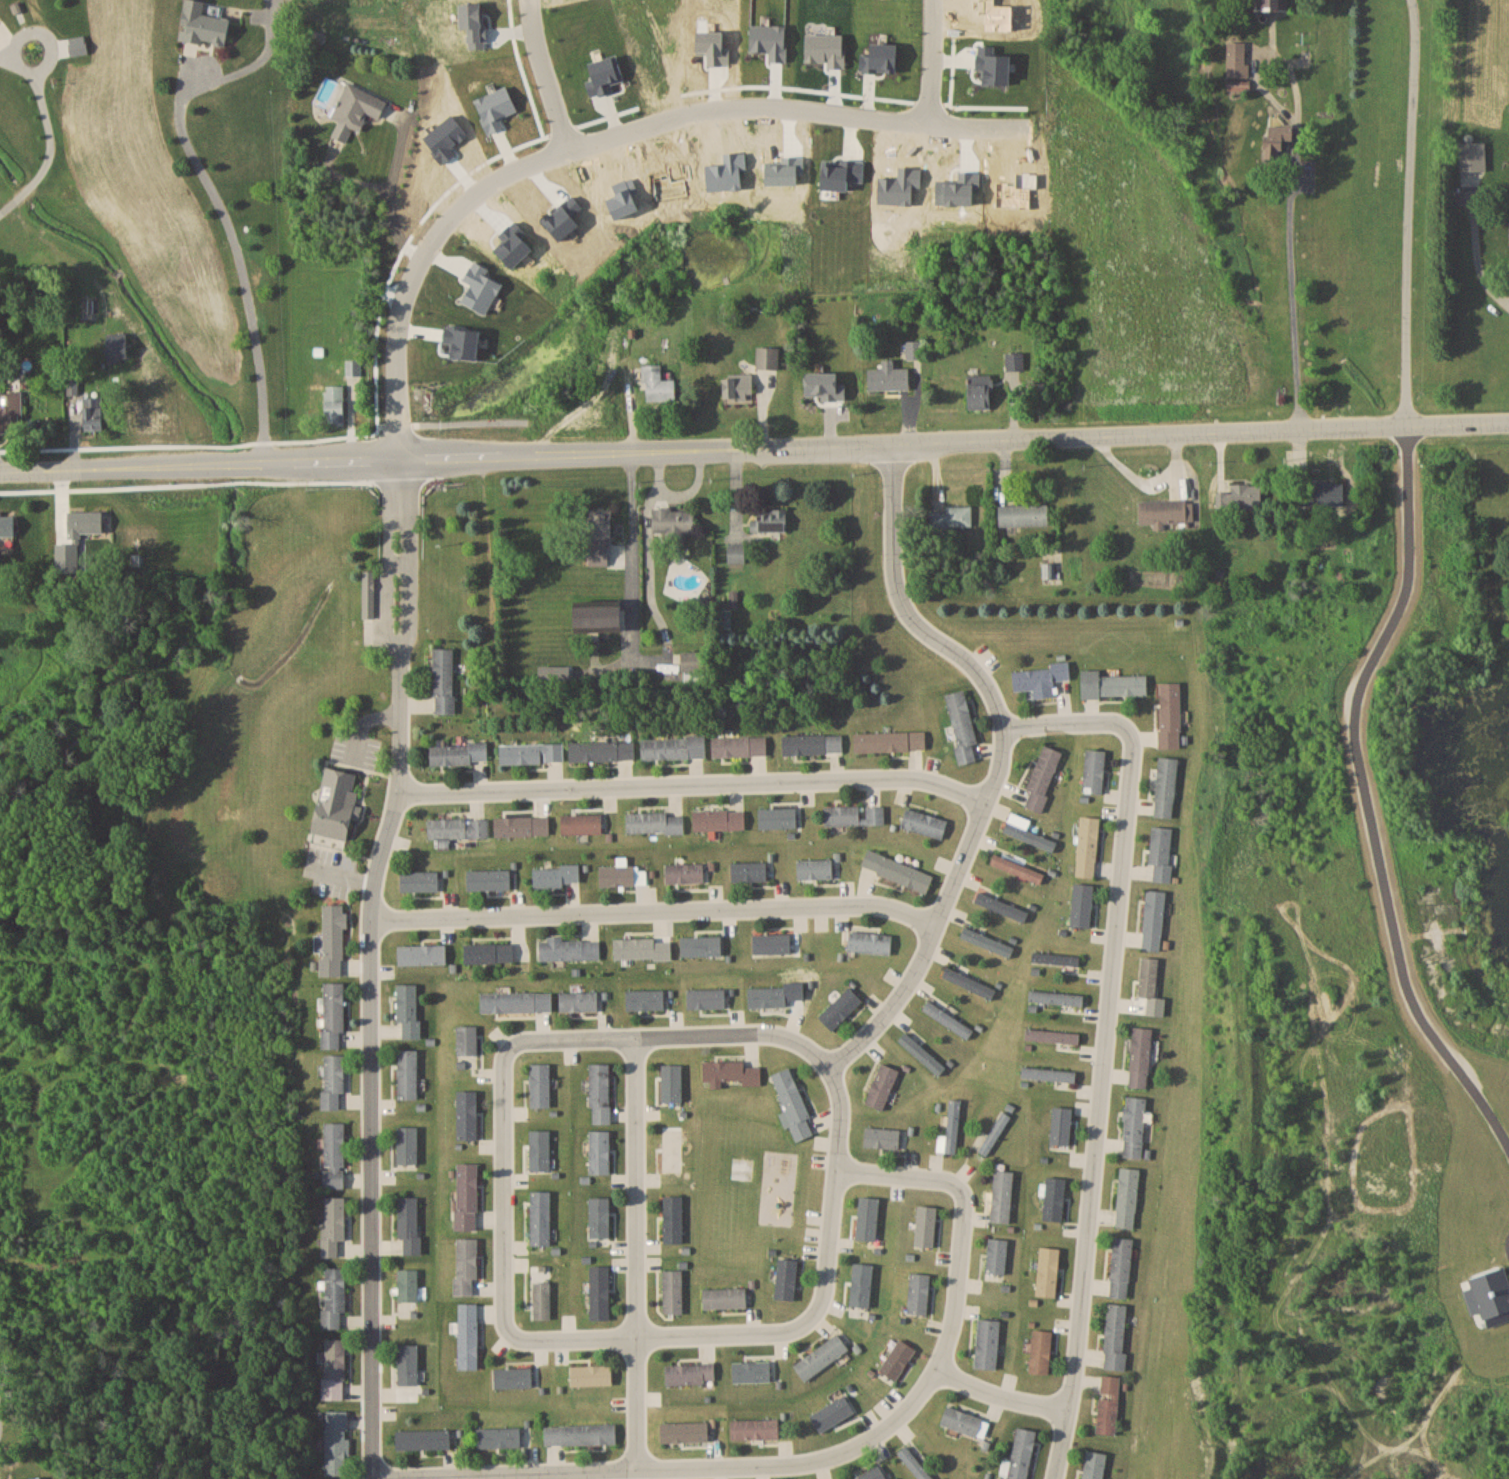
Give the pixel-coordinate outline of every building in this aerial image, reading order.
[(227,46),(231,19),(204,15),(206,1),(202,0),(186,0),(180,39),(227,46)] [(1291,0),(1257,0),(1257,11),(1291,11),(1291,0)] [(1227,96),(1249,96),(1249,43),(1227,42),(1227,96)] [(332,118),(361,130),(368,112),(381,118),(388,100),(347,83),(332,118)] [(1292,139),(1293,125),(1269,125),(1268,157),(1282,157),(1282,139),(1292,139)] [(1461,171),(1486,171),(1486,142),(1461,142),(1461,171)] [(129,360),(129,333),(108,333),(108,360),(129,360)] [(908,341),(908,356),(922,356),(922,341),(908,341)] [(780,368),(780,347),(758,347),(758,368),(780,368)] [(1024,369),(1024,352),(1006,353),(1006,369),(1024,369)] [(360,360),(346,360),(346,376),(360,376),(360,360)] [(869,390),(911,390),(911,368),(895,368),(895,360),(883,360),(883,368),(869,368),(869,390)] [(676,401),(676,379),(663,379),(662,364),(643,364),(643,401),(676,401)] [(2,392),(2,369),(0,369),(0,432),(23,432),(23,391),(2,392)] [(994,409),(994,374),(969,374),(969,409),(994,409)] [(754,375),(724,375),(725,399),(754,398),(754,375)] [(345,424),(345,385),(326,385),(326,424),(345,424)] [(85,397),(85,428),(103,428),(103,397),(85,397)] [(1345,504),(1345,482),(1313,482),(1313,504),(1345,504)] [(1263,506),(1262,483),(1231,484),(1232,490),(1216,491),(1217,508),(1263,506)] [(1139,500),(1139,524),(1194,524),(1193,500),(1139,500)] [(1049,526),(1049,504),(1000,504),(1000,526),(1049,526)] [(972,505),(947,505),(947,511),(932,511),(932,527),(972,527),(972,505)] [(695,532),(695,508),(652,509),(653,533),(666,532),(666,543),(684,543),(684,532),(695,532)] [(788,531),(788,508),(753,508),(753,531),(788,531)] [(612,511),(591,511),(591,565),(612,565),(612,511)] [(105,512),(69,512),(69,535),(105,535),(105,512)] [(15,514),(0,514),(0,537),(15,537),(15,514)] [(728,562),(745,562),(745,544),(728,544),(728,562)] [(375,571),(363,571),(363,618),(375,618),(375,571)] [(580,632),(627,632),(627,606),(580,606),(580,632)] [(434,713),(454,713),(454,648),(434,648),(434,713)] [(708,652),(681,652),(681,672),(708,672),(708,652)] [(1012,672),(1013,691),(1024,691),(1025,699),(1056,697),(1054,681),(1071,679),(1070,661),(1051,663),(1051,669),(1012,672)] [(1082,670),(1082,696),(1147,697),(1147,675),(1101,674),(1101,670),(1082,670)] [(1181,683),(1160,682),(1159,748),(1180,748),(1181,683)] [(966,690),(946,694),(961,765),(976,761),(972,744),(977,743),(966,690)] [(925,751),(925,732),(855,732),(855,751),(925,751)] [(843,735),(783,735),(783,754),(843,754),(843,735)] [(706,759),(706,737),(641,737),(642,759),(706,759)] [(712,737),(712,757),(766,757),(766,737),(712,737)] [(570,742),(570,761),(635,760),(635,741),(570,742)] [(431,745),(431,765),(487,765),(487,745),(431,745)] [(500,745),(500,764),(563,764),(563,745),(500,745)] [(1029,789),(1031,790),(1026,807),(1043,813),(1062,751),(1043,745),(1029,789)] [(1106,750),(1085,749),(1084,792),(1105,793),(1106,750)] [(1154,816),(1174,817),(1177,758),(1158,756),(1154,816)] [(364,776),(328,767),(312,832),(347,841),(364,776)] [(885,824),(884,805),(863,806),(824,807),(825,826),(885,824)] [(758,828),(796,828),(796,808),(758,808),(758,828)] [(943,839),(948,820),(907,808),(901,827),(943,839)] [(745,830),(745,810),(693,810),(693,830),(745,830)] [(626,813),(626,833),(684,833),(684,813),(626,813)] [(602,815),(561,815),(561,834),(602,834),(602,815)] [(1101,818),(1081,816),(1076,876),(1096,878),(1101,818)] [(495,817),(495,836),(549,836),(549,817),(495,817)] [(487,820),(428,820),(428,838),(487,838),(487,820)] [(1002,831),(1053,852),(1057,842),(1007,821),(1002,831)] [(1149,863),(1155,864),(1154,881),(1170,882),(1173,828),(1151,826),(1149,863)] [(928,892),(935,874),(867,850),(861,868),(928,892)] [(1044,874),(994,853),(990,864),(1040,884),(1044,874)] [(833,880),(833,860),(797,860),(797,880),(833,880)] [(767,882),(767,863),(731,863),(731,882),(767,882)] [(704,864),(666,864),(666,883),(704,883),(704,864)] [(580,866),(533,867),(533,888),(564,888),(564,883),(580,883),(580,866)] [(640,885),(640,866),(599,866),(599,885),(640,885)] [(467,870),(467,890),(511,890),(511,870),(467,870)] [(439,892),(439,872),(401,872),(401,892),(439,892)] [(1093,884),(1073,884),(1072,927),(1093,928),(1093,884)] [(1146,890),(1142,950),(1161,951),(1166,892),(1146,890)] [(974,901),(1025,922),(1029,913),(978,891),(974,901)] [(322,976),(344,976),(346,905),(324,904),(322,976)] [(960,936),(1010,957),(1014,947),(964,926),(960,936)] [(848,951),(891,954),(892,934),(849,932),(848,951)] [(801,933),(752,933),(752,956),(801,956),(801,933)] [(722,936),(681,936),(681,957),(722,957),(722,936)] [(673,958),(673,938),(608,938),(608,958),(673,958)] [(539,939),(540,960),(600,959),(599,939),(539,939)] [(514,962),(514,944),(464,944),(464,962),(514,962)] [(446,964),(446,945),(398,945),(398,964),(446,964)] [(1079,956),(1033,952),(1032,962),(1078,966),(1079,956)] [(942,976),(992,1000),(997,990),(947,966),(942,976)] [(344,983),(324,983),(324,1048),(344,1048),(344,983)] [(399,1039),(419,1039),(419,984),(398,984),(399,1039)] [(833,1031),(863,1001),(849,986),(818,1016),(833,1031)] [(1029,1002),(1083,1006),(1084,995),(1030,991),(1029,1002)] [(552,1012),(552,992),(481,992),(481,1012),(552,1012)] [(597,1011),(597,992),(559,992),(559,1011),(597,1011)] [(921,1010),(967,1039),(974,1029),(928,1000),(921,1010)] [(478,1026),(457,1026),(457,1055),(478,1055),(478,1026)] [(1152,1029),(1133,1028),(1129,1088),(1148,1089),(1152,1029)] [(1025,1040),(1079,1045),(1080,1033),(1026,1029),(1025,1040)] [(946,1068),(905,1031),(898,1039),(938,1076),(946,1068)] [(417,1098),(417,1050),(398,1050),(398,1098),(417,1098)] [(343,1055),(323,1054),(323,1110),(343,1110),(343,1055)] [(703,1062),(703,1084),(760,1084),(760,1067),(744,1067),(744,1062),(703,1062)] [(884,1110),(898,1069),(879,1063),(866,1103),(884,1110)] [(530,1106),(550,1106),(550,1064),(530,1064),(530,1106)] [(610,1123),(610,1064),(590,1064),(590,1123),(610,1123)] [(681,1101),(681,1065),(661,1065),(661,1101),(681,1101)] [(781,1113),(793,1142),(815,1133),(789,1067),(771,1074),(786,1111),(781,1113)] [(1076,1081),(1076,1071),(1022,1067),(1021,1078),(1076,1081)] [(457,1092),(457,1139),(478,1139),(478,1092),(457,1092)] [(1123,1156),(1144,1157),(1146,1098),(1126,1097),(1123,1156)] [(947,1135),(938,1134),(937,1151),(957,1153),(960,1100),(949,1100),(947,1135)] [(1074,1109),(1053,1107),(1049,1146),(1070,1148),(1074,1109)] [(987,1155),(1011,1116),(1002,1111),(978,1150),(987,1155)] [(346,1188),(346,1122),(324,1122),(324,1188),(346,1188)] [(397,1126),(397,1162),(418,1162),(418,1126),(397,1126)] [(681,1126),(662,1126),(662,1172),(681,1172),(681,1126)] [(900,1128),(865,1127),(864,1147),(900,1148),(900,1128)] [(589,1173),(609,1173),(609,1130),(589,1130),(589,1173)] [(456,1229),(478,1229),(478,1162),(456,1162),(456,1229)] [(1116,1226),(1136,1228),(1140,1168),(1120,1166),(1116,1226)] [(991,1221),(1010,1222),(1014,1170),(994,1169),(991,1221)] [(1044,1219),(1064,1220),(1067,1177),(1047,1176),(1044,1219)] [(550,1190),(530,1190),(530,1245),(550,1245),(550,1190)] [(588,1246),(607,1246),(607,1192),(588,1192),(588,1246)] [(682,1243),(682,1195),(662,1195),(662,1243),(682,1243)] [(345,1196),(323,1196),(323,1257),(338,1256),(338,1239),(346,1239),(345,1196)] [(418,1196),(398,1196),(398,1236),(404,1236),(404,1253),(418,1253),(418,1196)] [(877,1239),(879,1197),(858,1196),(856,1238),(877,1239)] [(935,1245),(936,1205),(916,1205),(915,1244),(935,1245)] [(985,1270),(1005,1273),(1009,1239),(988,1236),(985,1270)] [(1133,1237),(1113,1236),(1109,1296),(1129,1297),(1133,1237)] [(456,1237),(456,1295),(474,1295),(474,1277),(478,1277),(478,1237),(456,1237)] [(1057,1296),(1061,1247),(1040,1246),(1037,1294),(1057,1296)] [(795,1299),(799,1259),(779,1257),(775,1297),(795,1299)] [(416,1318),(416,1264),(397,1264),(397,1318),(416,1318)] [(530,1264),(530,1319),(551,1318),(550,1264),(530,1264)] [(609,1265),(589,1265),(589,1320),(609,1320),(609,1265)] [(345,1267),(324,1267),(324,1328),(345,1328),(345,1267)] [(662,1312),(682,1312),(682,1269),(662,1269),(662,1312)] [(931,1273),(910,1271),(907,1312),(927,1314),(931,1273)] [(747,1307),(747,1287),(703,1287),(703,1307),(747,1307)] [(458,1369),(478,1369),(478,1302),(458,1302),(458,1369)] [(1125,1369),(1128,1304),(1107,1303),(1104,1368),(1125,1369)] [(978,1318),(974,1367),(997,1369),(1000,1320),(978,1318)] [(1030,1373),(1050,1373),(1052,1330),(1032,1329),(1030,1373)] [(794,1365),(805,1380),(849,1348),(837,1333),(794,1365)] [(324,1400),(346,1400),(346,1338),(324,1338),(324,1400)] [(879,1369),(896,1380),(916,1348),(899,1338),(879,1369)] [(398,1385),(418,1385),(418,1344),(398,1344),(398,1385)] [(771,1381),(771,1361),(733,1361),(733,1381),(771,1381)] [(665,1363),(665,1383),(715,1382),(715,1362),(665,1363)] [(612,1385),(612,1365),(571,1365),(571,1385),(612,1385)] [(494,1387),(531,1387),(531,1367),(494,1367),(494,1387)] [(1120,1376),(1101,1374),(1096,1433),(1116,1434),(1120,1376)] [(810,1415),(820,1432),(850,1413),(840,1397),(810,1415)] [(982,1439),(989,1420),(947,1405),(940,1424),(982,1439)] [(325,1475),(347,1475),(347,1410),(326,1410),(325,1475)] [(778,1418),(731,1418),(731,1438),(778,1438),(778,1418)] [(660,1421),(660,1441),(709,1441),(709,1421),(660,1421)] [(616,1424),(544,1424),(544,1444),(616,1444),(616,1424)] [(1037,1431),(1016,1426),(1005,1478),(1026,1478),(1037,1431)] [(486,1447),(528,1447),(528,1428),(486,1428),(486,1447)] [(451,1430),(396,1430),(396,1449),(451,1449),(451,1430)] [(917,1478),(934,1478),(906,1445),(896,1453),(917,1478)] [(1086,1450),(1081,1478),(1103,1478),(1107,1453),(1086,1450)] [(879,1464),(853,1478),(887,1478),(879,1464)]
